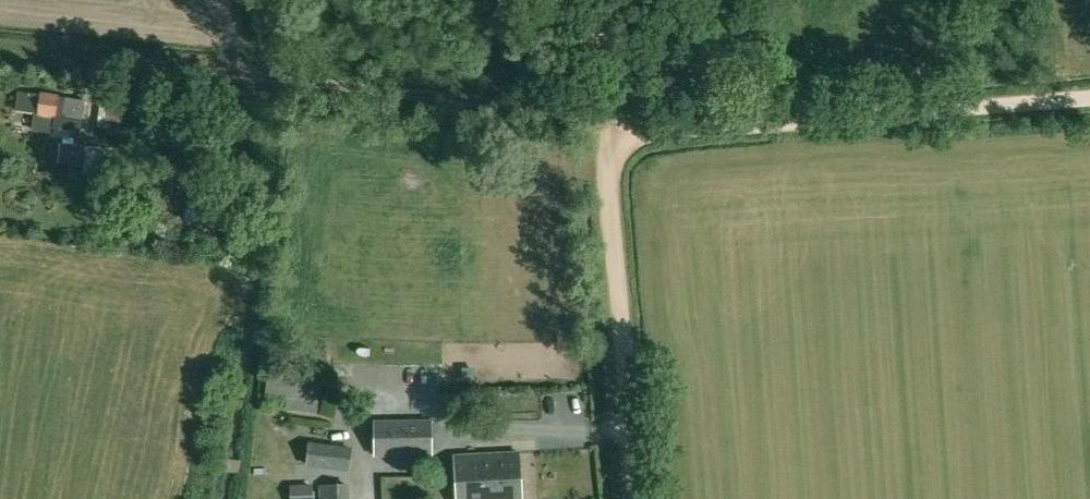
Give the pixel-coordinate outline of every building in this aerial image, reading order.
[(16,111),(81,120),(83,100),(19,91),(16,111)] [(138,127),(140,102),(108,99),(105,128),(139,132),(140,128),(138,127)] [(393,456),(393,455),(406,455),(405,450),(433,450),(432,421),(375,420),(375,456),(393,456)] [(349,470),(350,449),(309,445),(306,465),(349,470)] [(457,498),(522,498),(519,453),(454,456),(457,498)]
